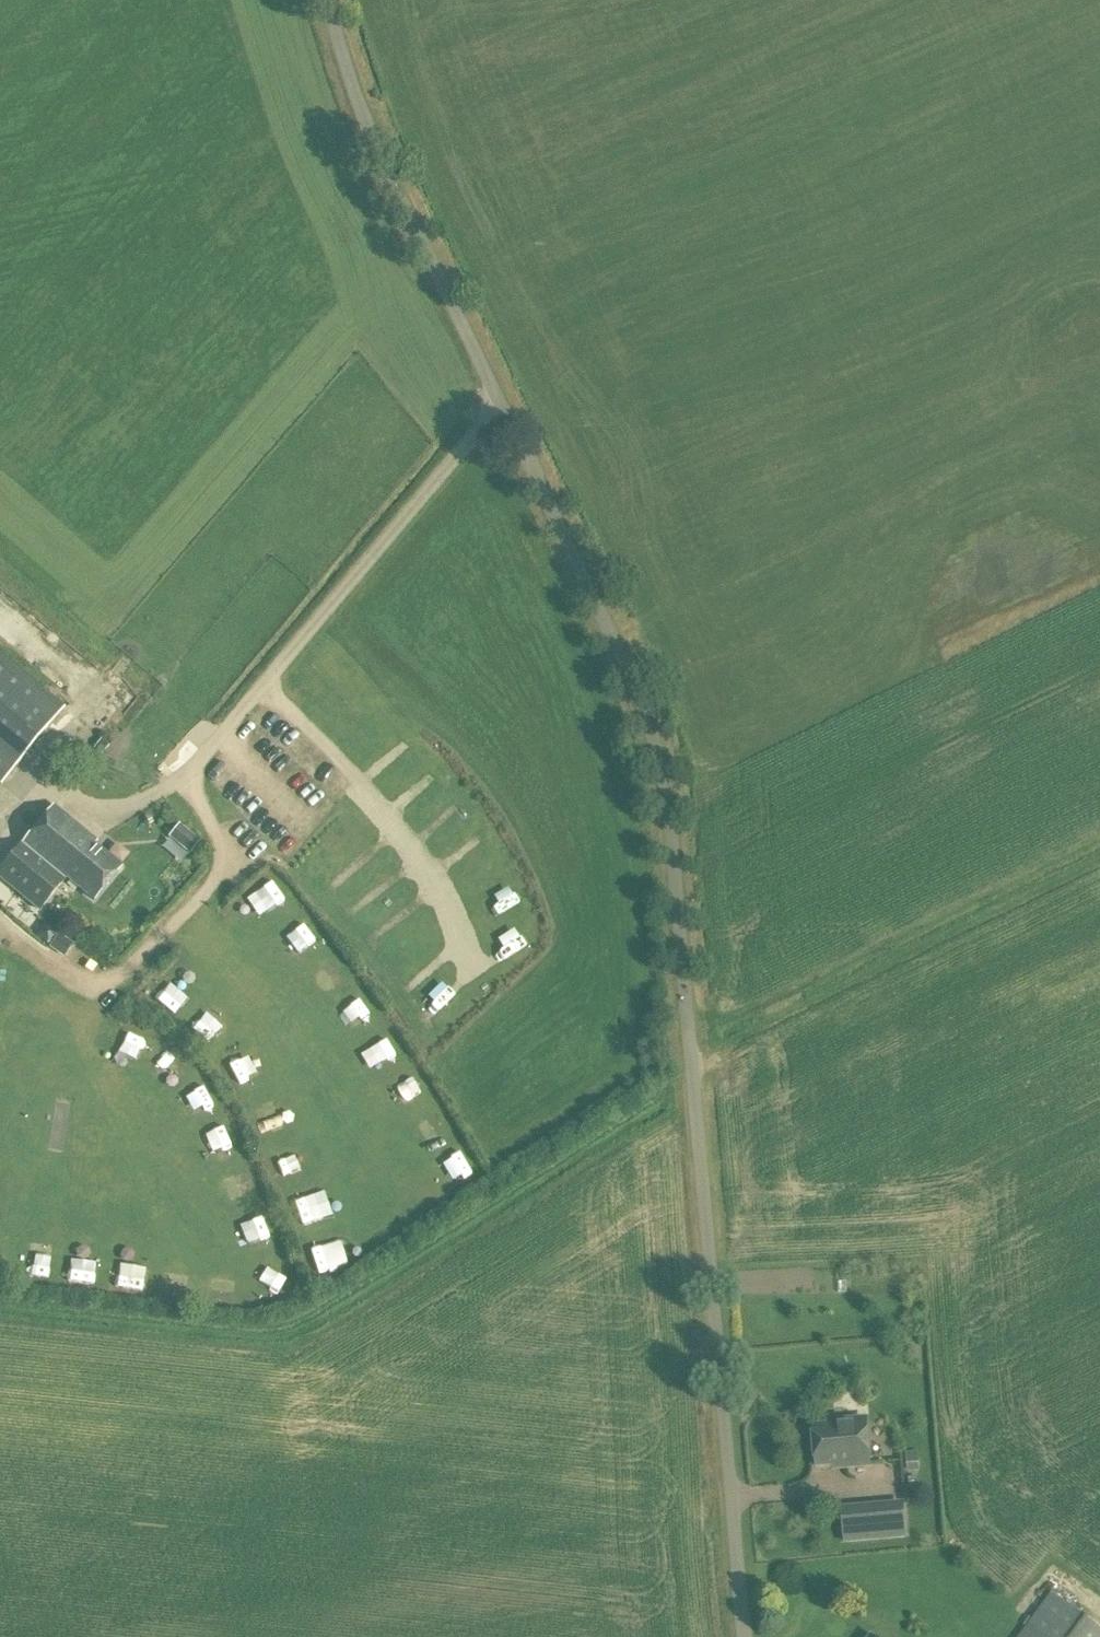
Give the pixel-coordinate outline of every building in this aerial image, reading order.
[(61,708),(0,658),(0,783),(61,708)] [(94,841),(52,807),(49,810),(22,843),(66,879),(92,900),(119,868),(91,844),(94,841)] [(189,854),(200,841),(179,823),(168,837),(189,854)] [(39,912),(62,884),(66,879),(22,843),(18,848),(0,869),(0,880),(39,912)] [(64,958),(74,944),(59,933),(48,947),(64,958)] [(205,1018),(197,1027),(216,1043),(224,1033),(205,1018)] [(122,1049),(147,1057),(154,1035),(130,1027),(122,1049)] [(177,1046),(164,1061),(182,1078),(195,1063),(177,1046)] [(252,1051),(235,1062),(246,1080),(263,1069),(252,1051)] [(399,1080),(411,1103),(430,1094),(417,1070),(399,1080)] [(211,1084),(189,1093),(198,1113),(220,1104),(211,1084)] [(210,1131),(221,1154),(239,1145),(228,1122),(210,1131)] [(310,1223),(327,1215),(319,1198),(302,1206),(310,1223)] [(256,1237),(275,1232),(270,1215),(251,1221),(256,1237)] [(352,1258),(346,1240),(318,1248),(324,1266),(352,1258)] [(37,1248),(36,1277),(56,1277),(57,1248),(37,1248)] [(78,1255),(77,1280),(100,1280),(101,1256),(78,1255)] [(149,1288),(149,1263),(123,1263),(123,1288),(149,1288)] [(265,1284),(286,1289),(291,1269),(270,1264),(265,1284)] [(869,1465),(865,1418),(844,1420),(844,1424),(811,1427),(815,1466),(844,1463),(844,1467),(869,1465)] [(919,1457),(906,1459),(908,1472),(920,1470),(919,1457)] [(844,1544),(907,1538),(903,1501),(841,1507),(844,1544)] [(1051,1592),(1018,1636),(1099,1636),(1099,1629),(1051,1592)]
